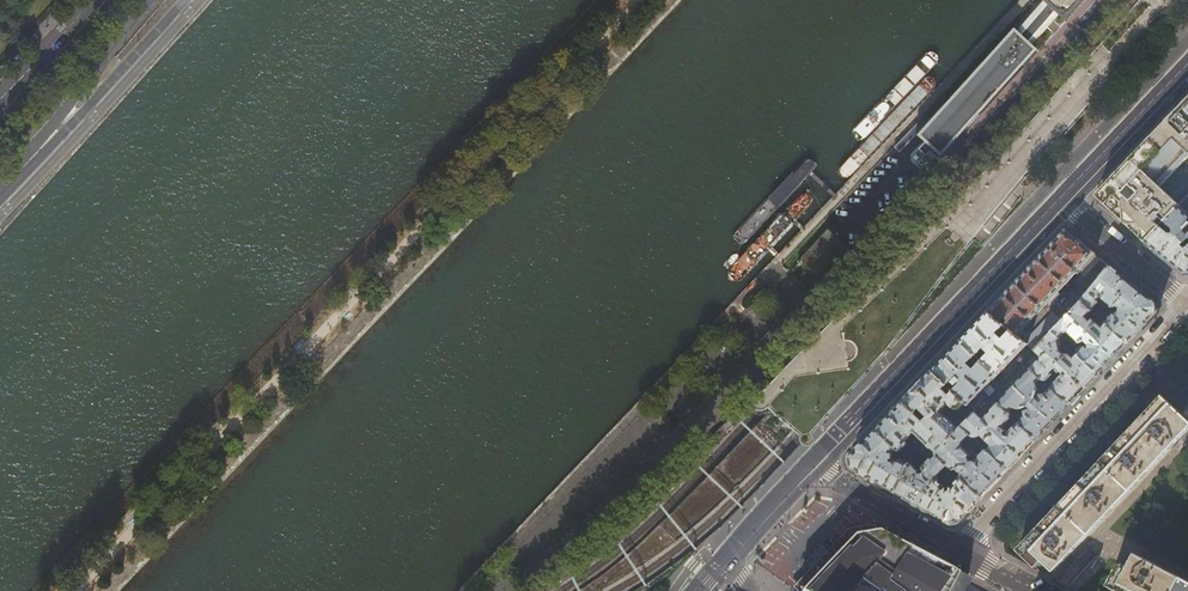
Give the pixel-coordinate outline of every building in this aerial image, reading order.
[(931,117),(915,134),(937,155),(953,138),(1033,49),(1026,42),(1026,41),(1038,28),(1054,11),(1062,18),(1078,0),(1042,0),(1046,4),(1044,7),(1018,35),(1011,29),(931,117)] [(1187,99),(1155,133),(1095,195),(1097,197),(1176,116),(1187,103),(1187,98),(1187,99)] [(1176,116),(1187,126),(1187,103),(1176,116)] [(1176,116),(1097,197),(1105,205),(1114,196),(1119,201),(1123,205),(1124,223),(1127,226),(1129,225),(1135,231),(1141,237),(1142,240),(1145,243),(1161,226),(1163,223),(1179,206),(1160,188),(1187,158),(1187,126),(1176,116)] [(1179,205),(1179,206),(1163,223),(1167,227),(1164,229),(1161,226),(1145,243),(1183,273),(1187,273),(1187,214),(1179,205)] [(1086,248),(1066,232),(988,313),(1004,326),(1011,331),(1026,344),(1036,351),(1053,332),(1064,321),(1056,314),(1046,318),(1039,311),(1048,302),(1052,305),(1061,295),(1058,291),(1067,282),(1070,284),(1073,281),(1071,278),(1077,272),(1083,278),(1100,259),(1086,248)] [(1155,311),(1154,302),(1138,289),(1133,285),(1111,268),(1083,302),(1090,309),(1098,301),(1096,299),(1097,297),(1099,296),(1103,296),(1103,298),(1112,306),(1114,306),(1115,304),(1119,307),(1118,311),(1115,312),(1114,311),(1104,321),(1105,323),(1126,343),(1141,327),(1154,313),(1155,311)] [(1154,302),(1155,299),(1141,287),(1138,289),(1154,302)] [(1105,323),(1101,326),(1092,317),(1089,320),(1085,315),(1090,309),(1083,302),(1064,321),(1053,332),(1061,340),(1062,337),(1060,336),(1064,332),(1068,331),(1078,340),(1084,340),(1086,342),(1087,343),(1087,346),(1085,348),(1084,346),(1077,353),(1097,374),(1112,358),(1126,343),(1105,323)] [(1101,318),(1106,313),(1099,306),(1098,306),(1093,311),(1101,318)] [(1026,344),(1011,331),(1002,340),(997,334),(1004,326),(988,313),(984,318),(962,341),(976,356),(984,348),(987,351),(990,353),(983,361),(997,375),(1026,344)] [(1069,354),(1068,352),(1065,354),(1060,349),(1061,347),(1059,345),(1060,343),(1061,340),(1053,332),(1036,351),(1042,357),(1043,361),(1039,361),(1032,369),(1041,377),(1043,379),(1046,379),(1057,367),(1059,368),(1062,372),(1052,382),(1052,388),(1069,404),(1084,388),(1091,380),(1097,374),(1077,353),(1073,350),(1069,354)] [(983,361),(975,370),(968,364),(973,360),(975,362),(979,358),(978,358),(976,356),(962,341),(947,357),(933,372),(948,386),(955,378),(961,384),(954,392),(969,405),(997,375),(983,361)] [(1038,381),(1041,377),(1032,369),(999,404),(1008,411),(1013,406),(1019,409),(1027,406),(1030,407),(1031,409),(1025,411),(1025,414),(1018,421),(1019,422),(1037,438),(1052,422),(1069,404),(1052,388),(1050,388),(1044,395),(1040,395),(1036,391),(1037,386),(1039,383),(1038,381)] [(969,405),(954,392),(950,395),(944,390),(948,386),(933,372),(918,387),(904,402),(922,419),(926,415),(929,418),(925,422),(939,436),(948,443),(960,430),(943,413),(944,409),(948,404),(955,410),(959,410),(961,408),(972,418),(976,413),(969,405)] [(1162,396),(1017,550),(1028,560),(1036,567),(1043,561),(1054,572),(1078,547),(1187,429),(1187,420),(1178,410),(1162,396)] [(1178,410),(1187,420),(1187,399),(1178,410)] [(930,446),(939,436),(925,422),(922,419),(904,402),(890,416),(877,430),(898,450),(900,450),(907,444),(905,441),(914,432),(930,446)] [(1019,422),(1014,423),(1004,434),(1003,433),(1008,426),(1005,423),(1010,417),(1009,413),(1008,411),(999,404),(984,420),(976,413),(972,418),(963,427),(970,434),(975,437),(979,437),(980,435),(983,437),(992,446),(988,450),(1008,469),(1022,454),(1037,438),(1019,422)] [(968,458),(970,455),(961,447),(961,443),(970,434),(963,427),(960,430),(948,443),(939,436),(930,446),(932,448),(933,447),(938,452),(939,457),(948,465),(951,468),(956,473),(961,478),(982,497),(994,483),(1008,469),(988,450),(984,451),(979,456),(979,457),(975,462),(969,462),(968,458)] [(893,455),(898,450),(877,430),(861,447),(850,459),(852,467),(874,480),(897,492),(912,465),(901,459),(900,462),(894,459),(893,455)] [(921,455),(924,452),(917,446),(914,449),(921,455)] [(918,458),(921,455),(914,449),(911,452),(918,458)] [(928,457),(924,452),(921,455),(918,458),(922,463),(928,457)] [(920,474),(920,472),(912,465),(897,492),(922,506),(936,480),(938,480),(938,475),(948,465),(939,457),(935,461),(932,460),(925,467),(925,470),(927,472),(925,474),(925,479),(922,479),(922,474),(920,474)] [(950,479),(956,473),(951,468),(945,474),(950,479)] [(946,488),(938,480),(936,480),(922,506),(950,523),(959,521),(972,507),(982,497),(961,478),(952,486),(950,491),(947,491),(946,488)] [(802,590),(963,590),(967,583),(951,575),(933,565),(876,534),(863,536),(852,538),(802,590)] [(1136,554),(1129,568),(1120,563),(1108,585),(1111,587),(1119,590),(1187,590),(1187,581),(1136,554)]
